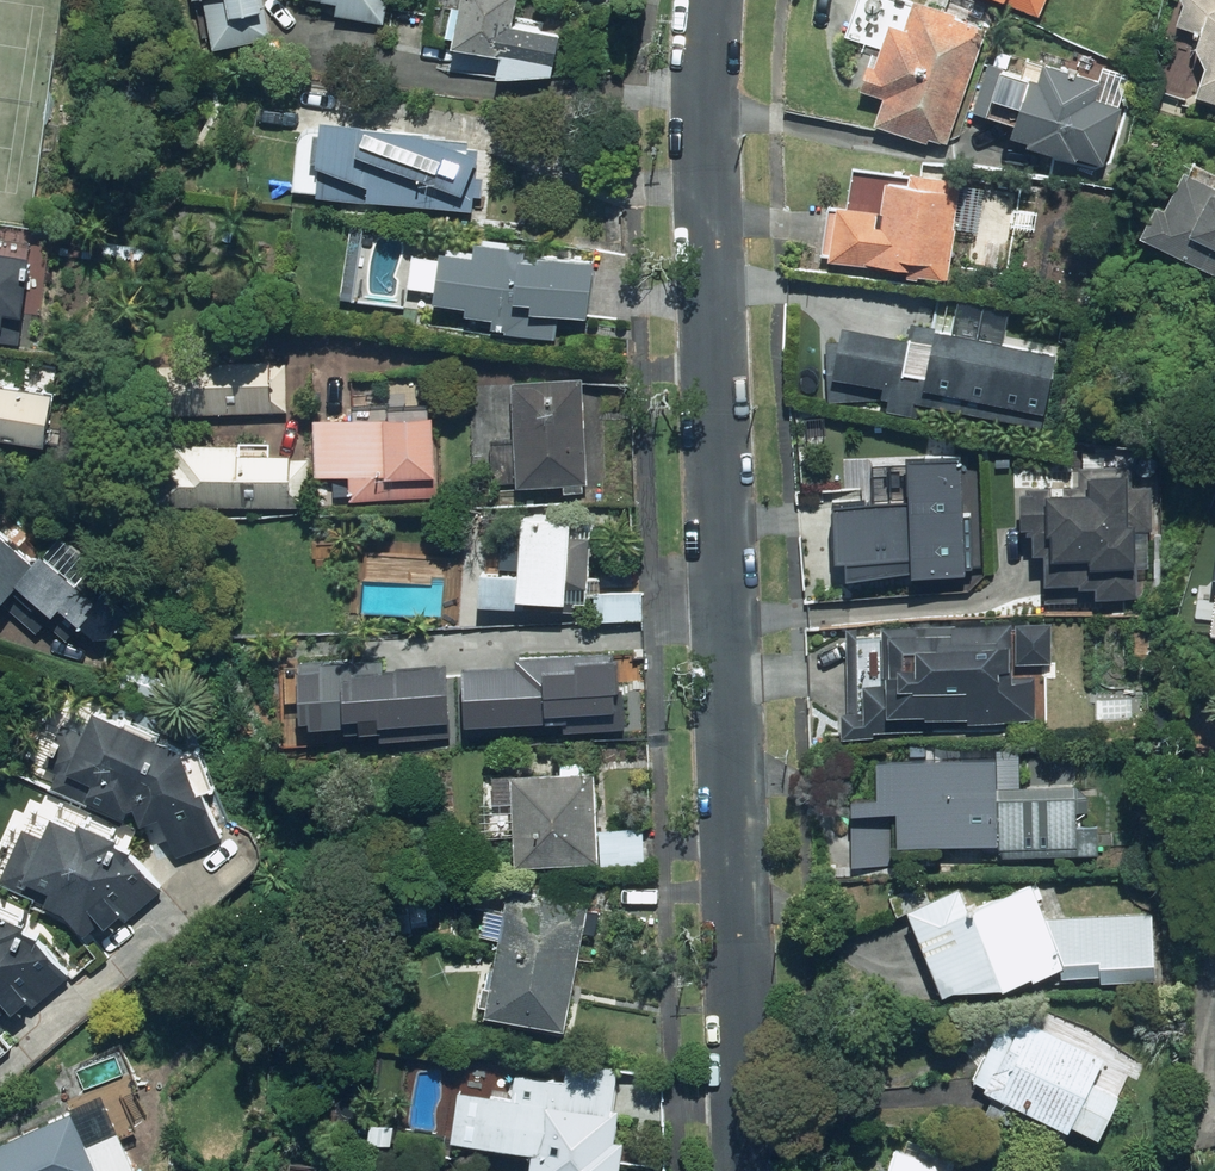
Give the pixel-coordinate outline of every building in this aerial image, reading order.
[(211,45),(284,24),(277,0),(198,0),(211,45)] [(292,1),(396,14),(398,0),(292,0),(292,1)] [(535,0),(463,0),(454,69),(570,84),(578,23),(532,17),(535,0)] [(847,39),(874,47),(862,88),(891,97),(881,129),(952,151),(993,18),(936,0),(859,0),(847,39)] [(1185,22),(1213,33),(1196,78),(1214,85),(1214,0),(1194,0),(1185,22)] [(1050,73),(998,54),(976,114),(1102,161),(1134,73),(1060,46),(1050,73)] [(322,110),(315,193),(488,208),(495,125),(322,110)] [(1161,232),(1214,260),(1214,169),(1198,160),(1161,232)] [(895,211),(839,206),(835,261),(955,270),(962,177),(898,172),(895,211)] [(450,225),(439,299),(611,326),(623,252),(450,225)] [(29,324),(37,254),(0,250),(0,321),(29,324)] [(848,316),(838,365),(842,393),(887,388),(1053,420),(1068,340),(1011,329),(1017,299),(954,286),(947,321),(916,315),(914,328),(848,316)] [(186,356),(186,414),(299,414),(298,355),(186,356)] [(75,453),(80,381),(0,377),(0,449),(75,453)] [(523,382),(531,483),(593,478),(585,377),(523,382)] [(332,407),(333,507),(449,507),(449,406),(332,407)] [(191,445),(189,508),(301,511),(303,449),(191,445)] [(918,493),(842,496),(846,579),(974,574),(969,448),(916,450),(918,493)] [(1047,549),(1048,598),(1138,596),(1137,561),(1156,560),(1153,456),(1082,458),(1082,476),(1021,478),(1022,517),(1033,517),(1034,550),(1047,549)] [(603,576),(607,507),(540,503),(536,565),(489,563),(487,607),(656,617),(658,579),(603,576)] [(0,517),(0,577),(23,594),(34,580),(112,639),(147,593),(58,527),(42,549),(0,517)] [(1044,669),(1058,669),(1058,617),(895,617),(895,681),(868,681),(868,697),(847,697),(848,722),(1044,721),(1044,669)] [(465,657),(467,716),(564,712),(564,728),(634,725),(632,688),(621,689),(620,652),(567,654),(567,646),(516,648),(517,655),(465,657)] [(297,655),(301,722),(386,718),(386,733),(455,730),(451,661),(392,664),(391,650),(297,655)] [(217,748),(89,698),(62,761),(102,778),(97,791),(174,824),(180,852),(237,840),(217,748)] [(1082,842),(1082,850),(1107,850),(1107,824),(1084,824),(1085,806),(1097,806),(1097,786),(1084,786),(1085,782),(1006,780),(1006,745),(887,743),(886,790),(860,789),(858,865),(906,866),(907,839),(945,840),(944,867),(988,867),(988,836),(1011,837),(1011,852),(1057,853),(1057,841),(1082,842)] [(497,825),(496,869),(652,873),(654,824),(606,823),(607,765),(586,765),(586,755),(567,755),(567,766),(490,764),(489,825),(497,825)] [(26,818),(3,870),(57,894),(53,904),(98,923),(107,902),(123,921),(168,881),(128,836),(131,828),(97,812),(93,822),(64,809),(54,830),(26,818)] [(937,897),(929,879),(908,889),(962,1004),(1062,968),(1110,972),(1109,979),(1162,982),(1160,908),(1052,910),(1037,878),(980,905),(970,881),(937,897)] [(516,899),(494,896),(489,929),(508,932),(501,976),(492,975),(488,998),(495,999),(494,1007),(578,1020),(592,926),(603,927),(608,896),(518,883),(516,899)] [(14,1023),(75,976),(83,953),(46,939),(51,925),(0,907),(0,1015),(14,1023)] [(1081,1118),(1111,1133),(1132,1093),(1099,1077),(1110,1055),(1014,1006),(978,1076),(1077,1127),(1081,1118)] [(620,1063),(572,1059),(571,1075),(516,1071),(515,1089),(467,1085),(464,1135),(540,1140),(538,1170),(629,1170),(632,1138),(623,1138),(625,1105),(618,1104),(620,1063)] [(83,1106),(0,1143),(0,1170),(154,1170),(131,1121),(96,1136),(83,1106)] [(903,1141),(891,1170),(978,1170),(903,1141)]
